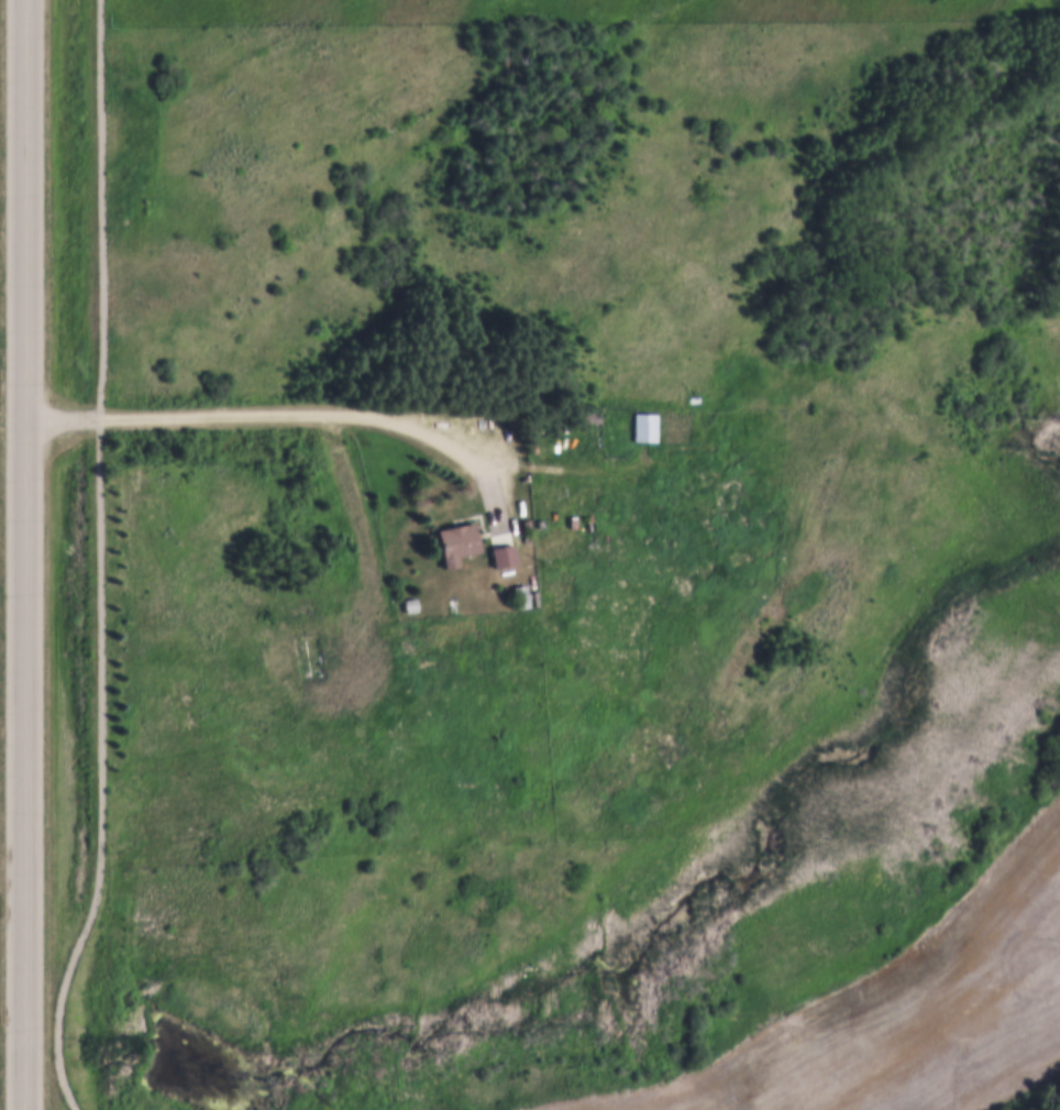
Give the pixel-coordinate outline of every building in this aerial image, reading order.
[(691,391),(703,391),(703,399),(691,399),(691,391)] [(587,408),(601,408),(603,418),(587,418),(587,408)] [(633,410),(658,410),(658,438),(633,439),(633,410)] [(435,527),(472,518),(479,548),(454,553),(456,563),(444,565),(435,527)] [(492,545),(514,541),(517,561),(495,564),(492,545)] [(511,582),(525,581),(529,604),(515,606),(511,582)] [(401,597),(417,595),(418,608),(404,611),(401,597)]
